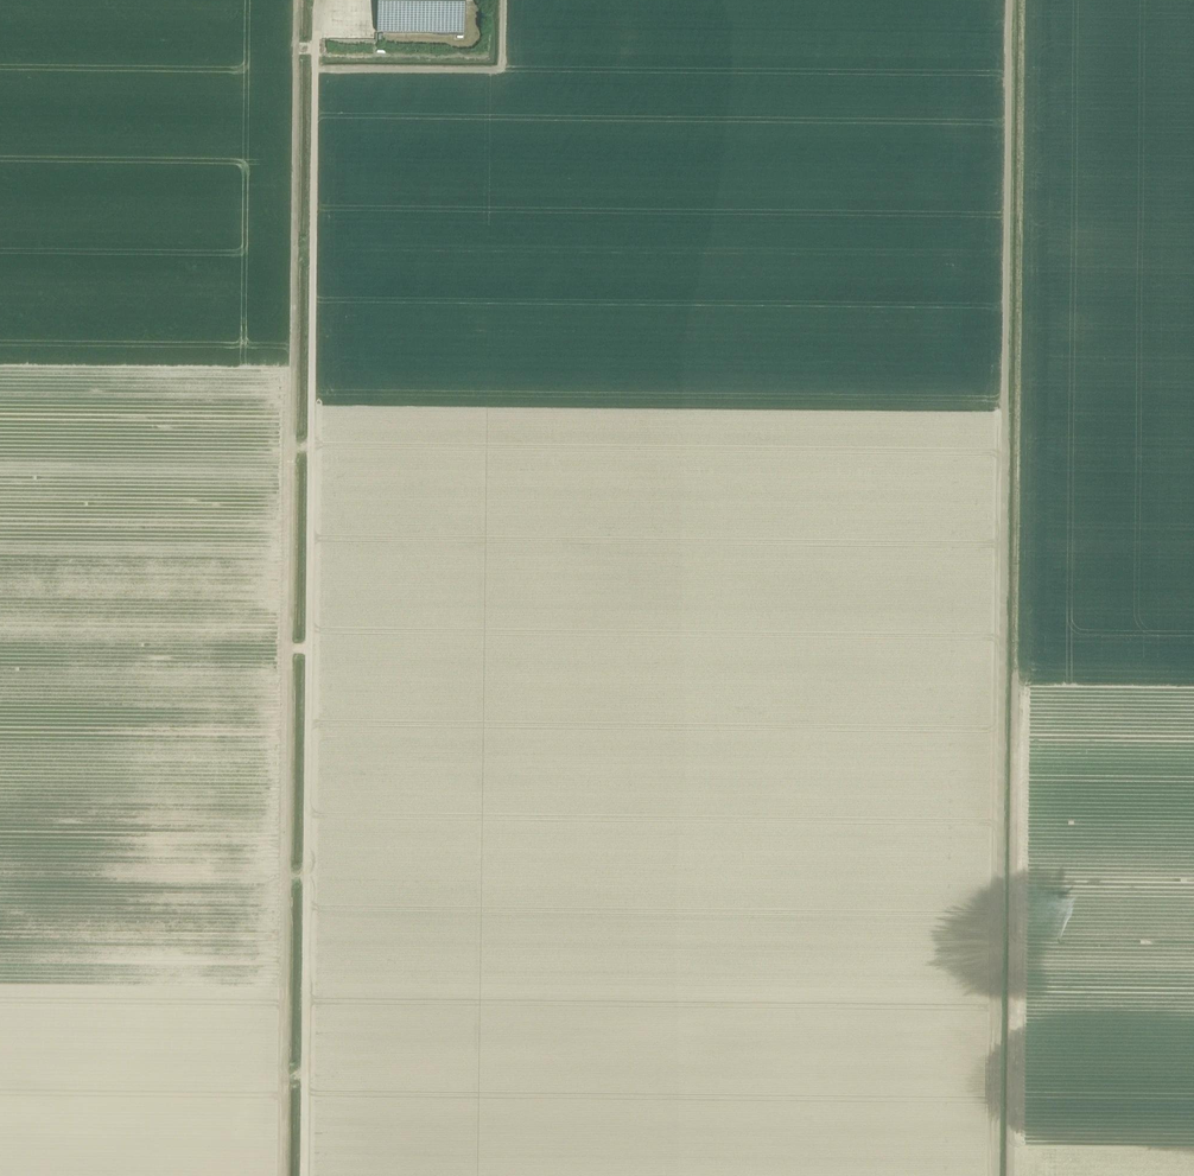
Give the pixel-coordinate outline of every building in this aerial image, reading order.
[(377,32),(465,33),(465,0),(377,0),(377,32)]
